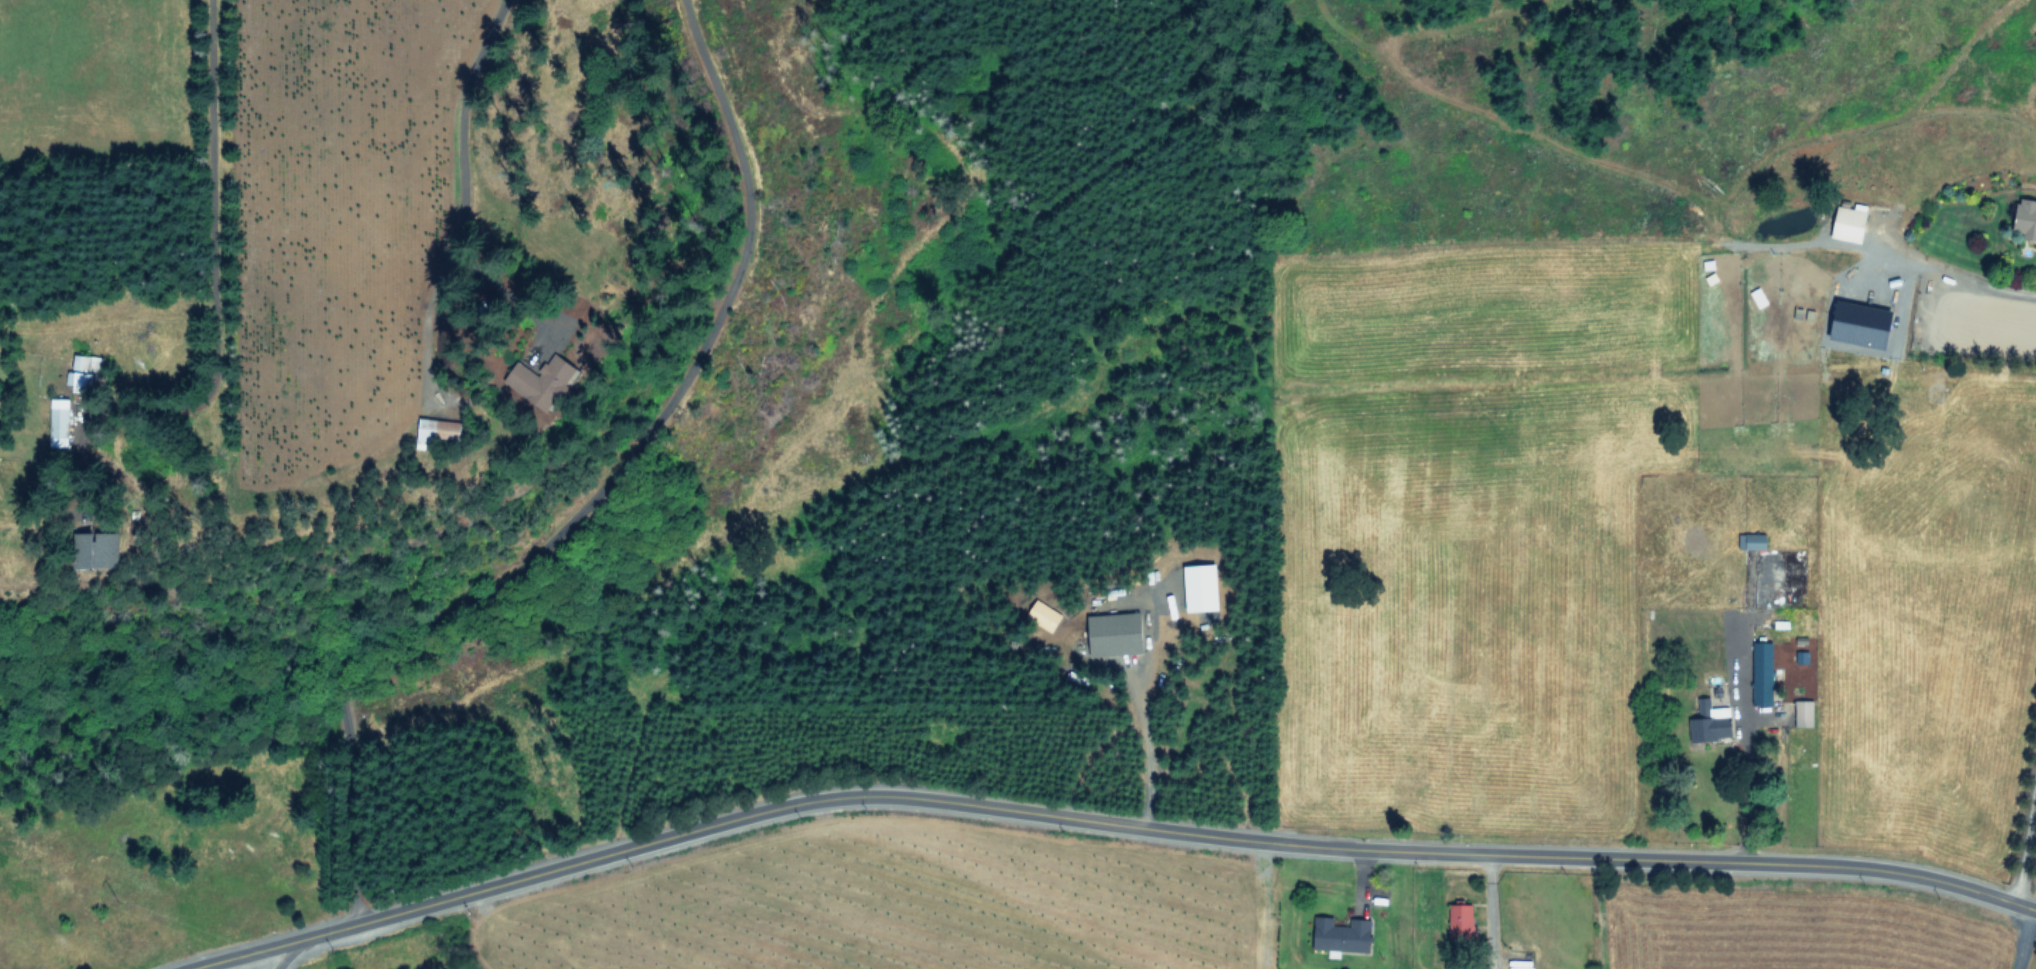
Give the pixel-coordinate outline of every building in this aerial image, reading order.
[(2023,197),(2018,226),(2028,228),(2026,239),(2035,240),(2035,199),(2023,197)] [(1864,241),(1868,211),(1867,210),(1868,205),(1859,204),(1858,210),(1835,206),(1830,236),(1864,241)] [(1752,291),(1759,308),(1770,303),(1763,286),(1752,291)] [(1890,349),(1891,344),(1899,346),(1901,334),(1894,333),(1898,310),(1837,298),(1829,337),(1890,349)] [(518,360),(503,390),(552,414),(560,398),(567,401),(585,366),(556,352),(545,374),(518,360)] [(68,446),(69,398),(51,397),(50,446),(68,446)] [(464,420),(417,417),(416,441),(436,442),(436,437),(463,439),(464,420)] [(119,531),(78,532),(79,568),(120,567),(119,531)] [(1768,534),(1740,533),(1740,548),(1768,549),(1768,534)] [(1144,611),(1090,615),(1092,656),(1146,653),(1146,643),(1151,643),(1150,619),(1144,620),(1144,611)] [(1754,641),(1759,641),(1759,636),(1767,636),(1767,641),(1774,641),(1775,704),(1754,705),(1754,641)] [(1734,738),(1732,706),(1711,707),(1711,696),(1699,697),(1700,718),(1690,718),(1691,740),(1734,738)] [(1815,700),(1798,699),(1797,726),(1814,727),(1815,700)] [(1474,902),(1451,903),(1451,936),(1475,936),(1474,902)] [(1341,950),(1371,951),(1372,919),(1352,918),(1352,925),(1335,925),(1335,916),(1317,916),(1316,948),(1329,949),(1329,956),(1341,957),(1341,950)]
